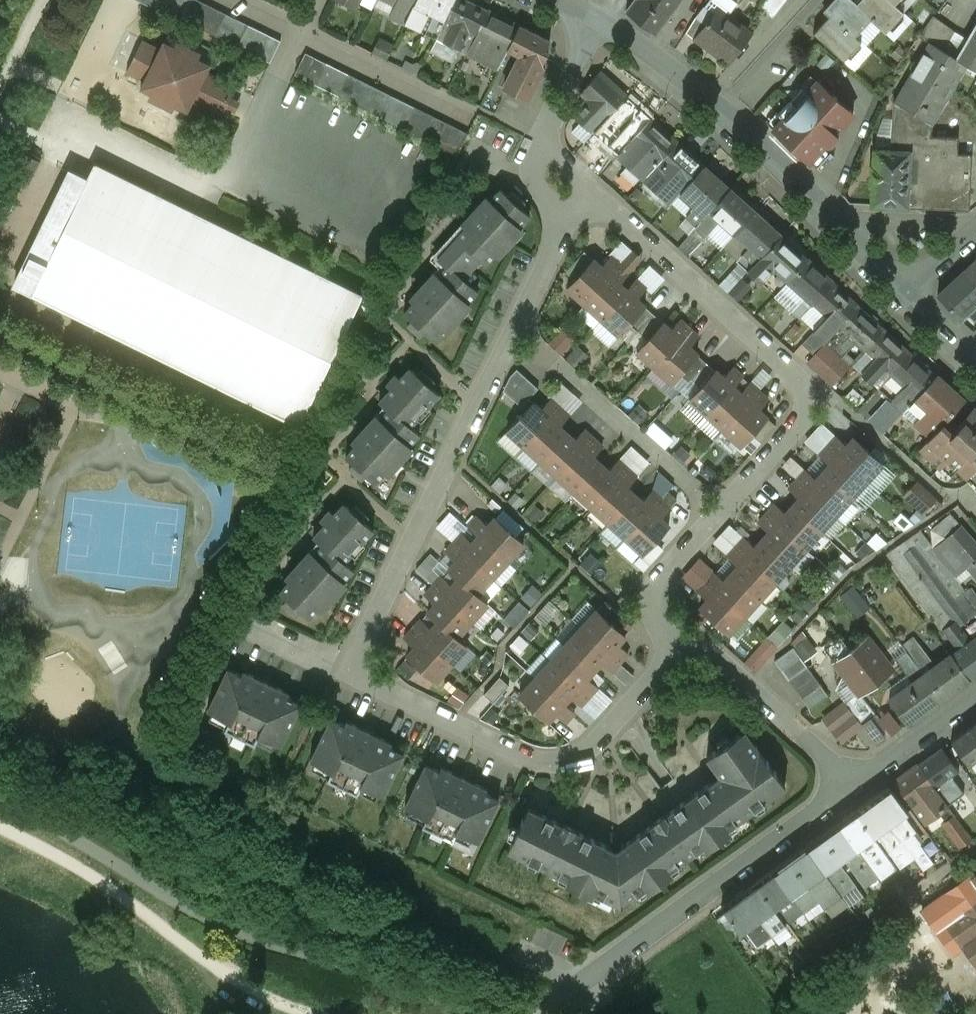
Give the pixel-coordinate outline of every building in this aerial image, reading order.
[(151,4),(163,9),(167,0),(153,0),(151,4)] [(163,9),(184,20),(193,0),(167,0),(163,9)] [(198,0),(193,0),(184,20),(195,25),(205,4),(198,0)] [(405,0),(398,0),(390,16),(405,24),(415,5),(405,0)] [(415,5),(430,12),(445,20),(455,0),(417,0),(415,5)] [(469,0),(455,0),(445,20),(468,31),(477,36),(489,11),(490,10),(469,0)] [(627,13),(656,34),(681,0),(636,0),(627,13)] [(696,18),(706,26),(718,10),(728,17),(738,4),(732,0),(711,0),(696,18)] [(854,0),(833,0),(824,9),(830,15),(814,32),(843,58),(859,40),(854,35),(870,17),(885,31),(902,12),(893,4),(897,0),(859,0),(857,3),(854,0)] [(205,4),(195,25),(205,30),(216,9),(205,4)] [(430,12),(415,5),(405,24),(420,31),(430,12)] [(216,9),(205,30),(216,36),(227,14),(216,9)] [(728,17),(718,10),(706,26),(695,40),(696,40),(710,50),(710,51),(712,48),(731,62),(751,35),(728,17)] [(520,26),(489,11),(477,36),(487,40),(508,51),(520,26)] [(248,25),(227,14),(216,36),(238,46),(248,25)] [(956,30),(934,17),(919,38),(928,43),(942,51),(956,30)] [(953,57),(966,64),(968,60),(975,65),(975,20),(953,57)] [(248,25),(238,46),(248,52),(259,30),(248,25)] [(551,41),(520,26),(508,51),(519,56),(511,72),(512,73),(504,90),(529,102),(546,67),(542,66),(549,53),(546,51),(551,41)] [(259,30),(248,52),(259,57),(269,35),(259,30)] [(477,36),(468,31),(464,38),(473,43),(477,36)] [(269,35),(259,57),(270,62),(281,41),(269,35)] [(487,40),(477,36),(473,43),(483,48),(487,40)] [(181,50),(164,41),(160,49),(142,40),(127,72),(144,80),(141,88),(158,97),(156,102),(172,110),(175,105),(187,111),(191,103),(221,118),(226,106),(230,108),(234,100),(230,98),(236,86),(207,72),(210,64),(198,58),(201,53),(184,44),(181,50)] [(858,68),(874,49),(863,40),(847,59),(858,68)] [(928,43),(894,104),(915,115),(949,54),(942,51),(928,43)] [(316,58),(305,53),(295,74),(306,80),(316,58)] [(949,54),(915,115),(933,125),(966,64),(953,57),(949,54)] [(316,58),(306,80),(317,85),(327,63),(316,58)] [(348,74),(327,63),(317,85),(338,96),(348,74)] [(359,79),(348,74),(338,96),(349,101),(359,79)] [(625,98),(601,76),(582,98),(588,104),(573,116),(593,134),(595,132),(607,118),(625,98)] [(370,85),(359,79),(349,101),(360,106),(370,85)] [(854,114),(818,82),(808,93),(803,89),(779,115),(784,119),(774,131),(809,163),(827,143),(830,146),(839,137),(836,134),(854,114)] [(392,96),(370,85),(360,106),(381,117),(392,96)] [(392,96),(381,117),(392,122),(403,101),(392,96)] [(651,120),(625,98),(607,118),(620,129),(633,141),(651,120)] [(414,106),(403,101),(392,122),(403,128),(414,106)] [(435,117),(414,106),(403,128),(425,138),(435,117)] [(446,122),(435,117),(425,138),(436,144),(446,122)] [(607,118),(595,132),(607,144),(620,129),(607,118)] [(677,144),(651,120),(633,141),(652,158),(659,164),(677,144)] [(469,134),(446,122),(436,144),(458,155),(469,134)] [(917,206),(973,207),(974,151),(961,151),(961,136),(919,135),(917,206)] [(703,167),(677,144),(659,164),(666,171),(685,187),(703,167)] [(892,150),(875,150),(875,165),(872,165),(871,183),(875,183),(874,204),(910,206),(910,198),(911,151),(892,150)] [(659,164),(652,158),(647,163),(654,170),(659,164)] [(365,293),(96,161),(88,177),(71,169),(15,286),(300,425),(365,293)] [(666,171),(659,164),(654,170),(662,176),(666,171)] [(685,187),(682,192),(697,206),(687,217),(698,226),(702,220),(711,211),(729,190),(703,167),(685,187)] [(500,190),(438,258),(447,266),(404,313),(412,320),(408,325),(421,336),(425,332),(434,340),(445,328),(443,326),(465,302),(467,304),(478,292),(469,284),(477,276),(471,271),(481,260),(486,265),(498,253),(495,251),(517,227),(519,229),(530,217),(521,208),(525,203),(512,192),(508,197),(500,190)] [(755,213),(729,190),(711,211),(720,220),(736,234),(755,213)] [(720,220),(711,211),(702,220),(715,232),(719,228),(716,225),(720,220)] [(781,236),(755,213),(736,234),(755,251),(762,257),(781,236)] [(808,261),(781,236),(762,257),(770,264),(789,281),(808,261)] [(755,251),(751,256),(758,262),(762,257),(755,251)] [(584,252),(566,273),(574,281),(593,260),(584,252)] [(770,264),(762,257),(758,262),(766,269),(770,264)] [(601,268),(593,260),(574,281),(568,289),(585,305),(620,266),(611,258),(601,268)] [(753,283),(743,278),(748,267),(736,261),(722,288),(744,299),(753,283)] [(832,283),(808,261),(789,281),(814,303),(832,283)] [(966,272),(975,283),(975,263),(966,272)] [(652,264),(640,277),(655,290),(667,278),(652,264)] [(620,266),(585,305),(602,320),(637,281),(636,281),(627,291),(620,285),(629,275),(620,266)] [(966,272),(939,296),(960,319),(975,305),(975,283),(966,272)] [(637,281),(602,320),(619,336),(630,325),(645,307),(637,300),(646,290),(637,281)] [(858,306),(832,283),(814,303),(813,305),(827,317),(813,333),(825,344),(840,327),(858,306)] [(967,313),(974,320),(975,318),(975,305),(967,313)] [(884,330),(858,306),(840,327),(859,344),(866,350),(884,330)] [(645,307),(630,325),(639,332),(654,315),(645,307)] [(654,315),(639,332),(647,340),(663,323),(654,315)] [(647,340),(637,352),(655,368),(689,329),(680,321),(671,331),(663,323),(647,340)] [(564,353),(577,339),(565,329),(552,343),(564,353)] [(689,329),(655,368),(672,383),(679,376),(698,355),(690,348),(699,338),(689,329)] [(911,354),(884,330),(866,350),(877,360),(887,369),(893,374),(911,354)] [(813,333),(802,345),(814,356),(825,344),(813,333)] [(859,344),(848,356),(855,362),(866,350),(859,344)] [(936,376),(911,354),(893,374),(907,386),(918,396),(936,376)] [(698,355),(679,376),(688,384),(691,380),(707,363),(698,355)] [(887,369),(877,360),(862,376),(872,385),(887,369)] [(707,363),(691,380),(700,388),(716,371),(707,363)] [(400,379),(396,375),(387,384),(391,388),(380,401),(388,409),(346,456),(354,463),(350,468),(362,479),(367,475),(376,483),(387,471),(385,469),(406,445),(409,447),(420,435),(411,427),(418,418),(416,416),(426,405),(428,407),(439,395),(430,387),(434,382),(422,370),(417,375),(410,368),(400,379)] [(504,390),(528,405),(541,384),(517,369),(504,390)] [(700,388),(690,400),(707,415),(742,377),(733,369),(724,379),(716,371),(700,388)] [(964,401),(936,376),(918,396),(909,406),(921,416),(914,424),(930,438),(930,439),(942,426),(964,401)] [(742,377),(707,415),(724,431),(759,392),(750,384),(741,394),(734,388),(743,378),(742,377)] [(890,378),(878,390),(887,398),(898,386),(890,378)] [(918,396),(907,386),(892,403),(902,413),(909,406),(918,396)] [(759,392),(724,431),(742,447),(752,436),(767,418),(759,411),(768,401),(759,392)] [(533,403),(507,431),(525,447),(560,409),(551,400),(541,410),(533,403)] [(921,416),(909,406),(902,413),(914,424),(921,416)] [(560,409),(525,447),(542,462),(568,434),(560,427),(569,417),(560,409)] [(973,410),(951,435),(942,426),(930,439),(930,438),(921,449),(941,467),(949,458),(968,475),(975,466),(975,412),(973,410)] [(767,418),(752,436),(761,444),(776,426),(768,419),(767,418)] [(575,441),(568,434),(542,462),(559,478),(594,439),(584,431),(575,441)] [(883,464),(855,439),(847,447),(837,438),(829,447),(867,482),(883,464)] [(594,439),(559,478),(576,493),(601,465),(594,458),(603,448),(594,439)] [(867,482),(829,447),(820,456),(830,466),(823,473),(852,499),(867,482)] [(625,460),(639,474),(650,463),(635,449),(625,460)] [(609,472),(601,465),(576,493),(592,508),(627,470),(618,462),(609,472)] [(627,470),(592,508),(609,524),(635,495),(628,488),(637,478),(627,470)] [(852,499),(823,473),(816,481),(806,472),(798,481),(836,516),(852,499)] [(928,517),(942,502),(918,480),(904,495),(928,517)] [(836,516),(798,481),(790,490),(800,499),(793,507),(821,533),(836,516)] [(635,495),(609,524),(626,539),(661,501),(652,492),(643,502),(635,495)] [(661,501),(626,539),(644,555),(669,527),(661,519),(670,509),(661,501)] [(343,504),(334,514),(329,510),(321,520),(325,524),(313,537),(322,545),(280,591),(288,598),(284,603),(296,615),(301,610),(310,618),(321,606),(319,604),(340,580),(343,582),(354,570),(345,562),(352,554),(350,552),(360,541),(362,543),(373,531),(364,522),(368,517),(356,506),(351,511),(343,504)] [(821,533),(793,507),(786,514),(776,505),(767,515),(806,549),(821,533)] [(903,512),(895,520),(907,531),(915,523),(903,512)] [(806,549),(767,515),(759,524),(769,533),(762,541),(791,566),(806,549)] [(524,544),(496,518),(488,526),(478,517),(470,527),(508,561),(524,544)] [(961,526),(945,541),(975,577),(975,543),(961,526)] [(479,536),(473,543),(463,534),(454,544),(493,578),(508,561),(470,527),(469,527),(479,536)] [(920,531),(888,552),(945,631),(956,622),(960,627),(975,615),(975,606),(966,592),(965,593),(920,531)] [(880,532),(870,539),(877,550),(888,543),(880,532)] [(791,566),(762,541),(755,548),(745,539),(737,548),(775,583),(791,566)] [(493,578),(454,544),(446,553),(456,562),(449,570),(488,604),(478,595),(493,578)] [(775,583),(737,548),(728,558),(738,567),(731,575),(760,600),(775,583)] [(582,564),(592,572),(602,561),(592,552),(582,564)] [(459,579),(452,586),(442,577),(434,586),(472,621),(488,604),(449,570),(459,579)] [(760,600),(731,575),(725,582),(715,573),(706,582),(745,617),(760,600)] [(745,617),(706,582),(698,591),(708,601),(700,609),(729,635),(745,617)] [(866,601),(853,585),(840,595),(853,611),(866,601)] [(472,621),(434,586),(425,596),(435,605),(429,612),(467,647),(468,647),(458,638),(472,621)] [(516,626),(533,611),(523,600),(506,616),(516,626)] [(626,636),(597,611),(582,628),(620,663),(628,654),(618,644),(626,636)] [(467,647),(429,612),(428,613),(438,622),(432,629),(422,620),(413,629),(452,664),(467,647)] [(956,622),(945,631),(952,640),(963,631),(960,627),(956,622)] [(620,663),(582,628),(566,645),(595,671),(601,663),(612,672),(620,663)] [(452,664),(413,629),(405,639),(415,648),(408,656),(436,682),(452,664)] [(813,631),(794,645),(807,662),(826,648),(813,631)] [(963,631),(952,640),(959,650),(971,642),(963,631)] [(842,637),(826,648),(835,661),(851,650),(842,637)] [(851,650),(835,661),(858,693),(860,696),(863,694),(888,676),(879,663),(885,659),(869,637),(851,650)] [(952,656),(970,679),(975,675),(975,638),(971,642),(959,650),(952,656)] [(595,671),(566,645),(551,662),(589,697),(598,687),(588,678),(595,671)] [(937,665),(922,645),(909,654),(924,674),(937,665)] [(794,648),(775,662),(782,671),(800,658),(794,648)] [(909,654),(907,651),(895,660),(913,683),(924,674),(909,654)] [(937,665),(924,674),(943,699),(970,679),(952,656),(951,655),(937,665)] [(800,658),(782,671),(789,681),(807,667),(800,658)] [(589,697),(551,662),(536,679),(574,714),(575,713),(564,704),(571,697),(581,706),(589,697)] [(807,667),(789,681),(795,690),(814,676),(807,667)] [(242,675),(228,668),(208,710),(230,720),(225,729),(255,744),(259,735),(281,745),(301,703),(288,697),(290,693),(243,671),(242,675)] [(913,683),(890,699),(908,724),(943,699),(924,674),(913,683)] [(814,676),(795,690),(802,700),(821,686),(814,676)] [(509,686),(500,677),(484,695),(494,703),(509,686)] [(574,714),(536,679),(520,696),(548,722),(555,714),(566,723),(574,714)] [(821,686),(802,700),(809,709),(828,695),(821,686)] [(863,694),(860,696),(858,693),(846,702),(863,725),(877,714),(863,694)] [(732,713),(612,800),(582,784),(573,802),(539,786),(528,808),(563,825),(564,823),(575,828),(574,830),(613,849),(613,852),(621,851),(620,848),(655,823),(654,821),(664,814),(665,816),(721,776),(707,758),(745,731),(732,713)] [(346,721),(344,724),(331,718),(311,759),(332,770),(328,779),(358,794),(362,785),(384,795),(404,754),(391,747),(392,743),(346,721)] [(952,741),(969,764),(975,759),(975,727),(975,725),(952,741)] [(563,825),(528,808),(508,849),(529,860),(530,858),(538,861),(537,863),(560,875),(561,873),(568,876),(565,882),(592,895),(595,889),(602,893),(601,895),(621,905),(639,892),(638,890),(644,885),(648,891),(673,873),(669,868),(676,863),(677,865),(698,850),(696,848),(703,843),(707,848),(731,831),(727,826),(734,821),(735,823),(756,808),(755,806),(761,801),(763,803),(785,787),(745,731),(707,758),(721,776),(665,816),(664,814),(654,821),(655,823),(620,848),(621,851),(613,852),(613,849),(574,830),(575,828),(564,823),(563,825)] [(942,749),(918,766),(934,788),(943,800),(953,793),(945,782),(958,772),(942,749)] [(487,789),(441,767),(439,771),(426,764),(405,806),(427,816),(423,825),(453,840),(457,831),(479,841),(499,800),(486,793),(487,789)] [(917,765),(894,782),(911,805),(934,788),(918,766),(917,765)] [(888,788),(872,800),(902,840),(911,834),(914,831),(903,816),(907,813),(888,788)] [(934,788),(911,805),(924,822),(939,811),(947,806),(943,800),(934,788)] [(963,807),(953,793),(943,800),(947,806),(953,814),(963,807)] [(902,840),(872,800),(856,811),(874,836),(876,835),(888,851),(902,840)] [(947,806),(939,811),(947,822),(948,822),(955,816),(953,814),(947,806)] [(874,836),(856,811),(839,823),(869,864),(882,855),(871,839),(874,836)] [(971,838),(955,816),(948,822),(947,822),(946,827),(959,846),(971,838)] [(869,864),(839,823),(823,835),(841,860),(844,858),(856,874),(859,871),(869,864)] [(933,863),(911,834),(902,840),(914,858),(923,870),(933,863)] [(841,860),(823,835),(806,847),(824,872),(836,888),(849,879),(837,863),(841,860)] [(902,840),(888,851),(900,868),(914,858),(902,840)] [(806,847),(789,859),(807,884),(824,872),(806,847)] [(895,873),(882,855),(869,864),(881,880),(882,882),(895,873)] [(807,884),(789,859),(773,870),(792,895),(807,884)] [(881,880),(869,864),(859,871),(871,887),(881,880)] [(792,895),(773,870),(757,882),(775,907),(777,905),(790,922),(803,911),(792,895)] [(836,888),(824,872),(807,884),(825,907),(842,896),(836,888)] [(756,881),(741,892),(771,935),(785,925),(773,908),(775,907),(757,882),(756,881)] [(807,884),(792,895),(803,911),(804,912),(819,902),(824,908),(825,907),(807,884)] [(741,892),(722,906),(726,912),(741,933),(745,930),(757,946),(771,936),(771,935),(741,892)] [(961,912),(962,914),(947,925),(975,966),(975,901),(961,912)] [(741,933),(726,912),(717,919),(732,939),(741,933)]
